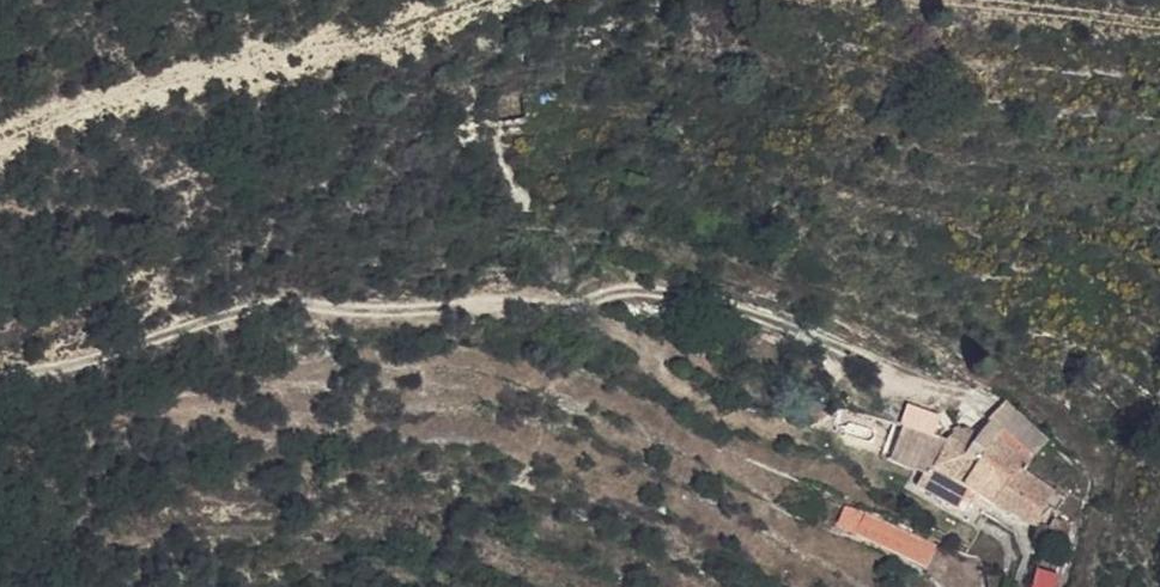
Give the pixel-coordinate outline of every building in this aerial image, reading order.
[(908,403),(888,459),(928,473),(941,437),(932,434),(939,414),(908,403)] [(955,480),(1020,520),(1029,505),(1009,492),(1020,473),(1024,475),(1028,462),(1017,448),(1018,442),(999,428),(978,457),(968,452),(955,480)] [(1029,505),(1020,520),(1038,531),(1051,510),(1058,497),(1024,475),(1020,473),(1009,492),(1029,505)] [(841,523),(859,534),(869,514),(848,508),(841,523)] [(859,534),(907,558),(917,538),(869,514),(859,534)] [(931,546),(917,538),(907,558),(922,566),(931,546)] [(1030,586),(1059,586),(1063,574),(1037,566),(1030,586)] [(1117,572),(1114,586),(1139,586),(1142,576),(1117,572)]
